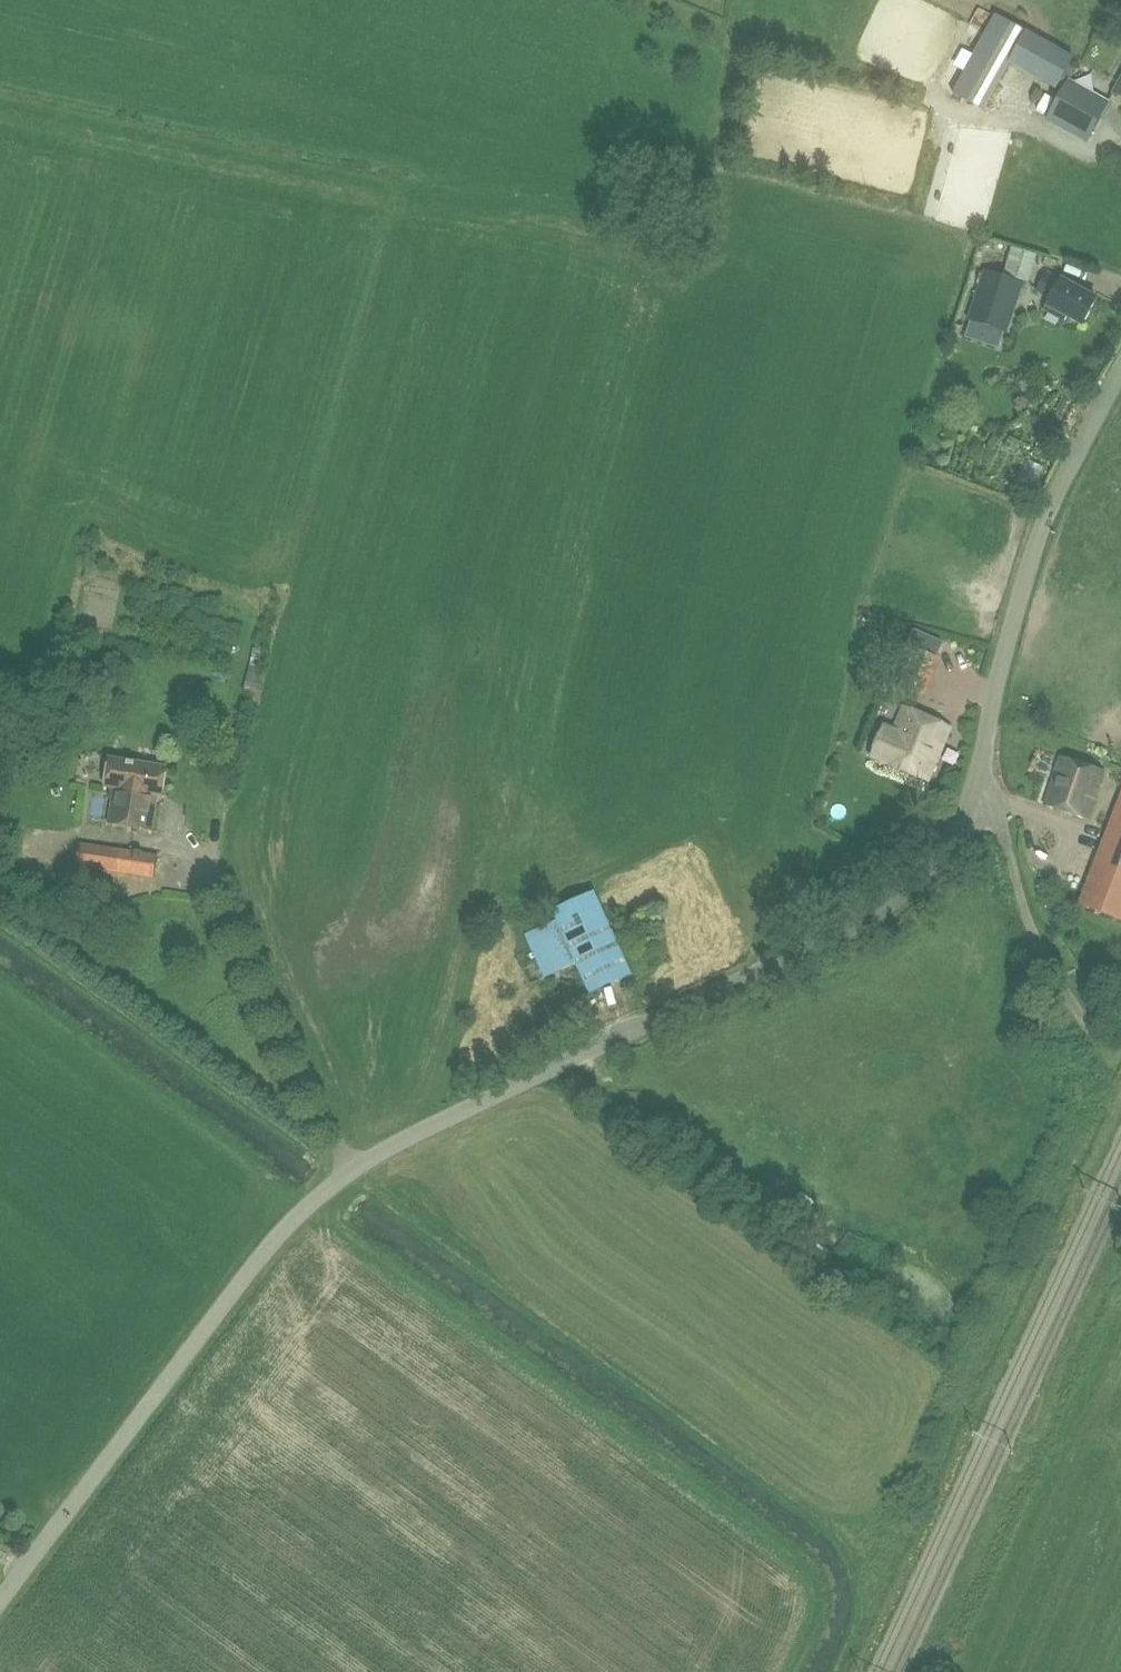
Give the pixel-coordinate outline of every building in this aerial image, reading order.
[(1073,57),(996,16),(953,92),(983,109),(1009,63),(1056,88),(1073,57)] [(1047,120),(1086,141),(1108,102),(1068,80),(1047,120)] [(1007,263),(1003,277),(1029,284),(1033,270),(1007,263)] [(1007,332),(1023,284),(984,271),(968,319),(1007,332)] [(1097,298),(1061,280),(1047,273),(1038,291),(1051,298),(1045,311),(1065,322),(1068,316),(1084,324),(1097,298)] [(899,685),(922,695),(938,658),(916,648),(899,685)] [(867,690),(874,674),(861,669),(855,684),(867,690)] [(928,781),(951,727),(903,708),(893,730),(884,726),(871,758),(928,781)] [(1087,819),(1104,771),(1061,756),(1045,804),(1087,819)] [(167,768),(110,759),(105,786),(111,787),(110,798),(113,798),(109,824),(153,831),(158,795),(163,796),(167,768)] [(1080,904),(1120,921),(1120,806),(1080,904)] [(158,855),(80,843),(77,866),(154,878),(158,855)] [(577,963),(590,991),(591,992),(631,973),(594,892),(553,911),(557,920),(525,935),(545,978),(577,963)] [(1034,1032),(1025,1026),(1021,1031),(1030,1037),(1034,1032)]
